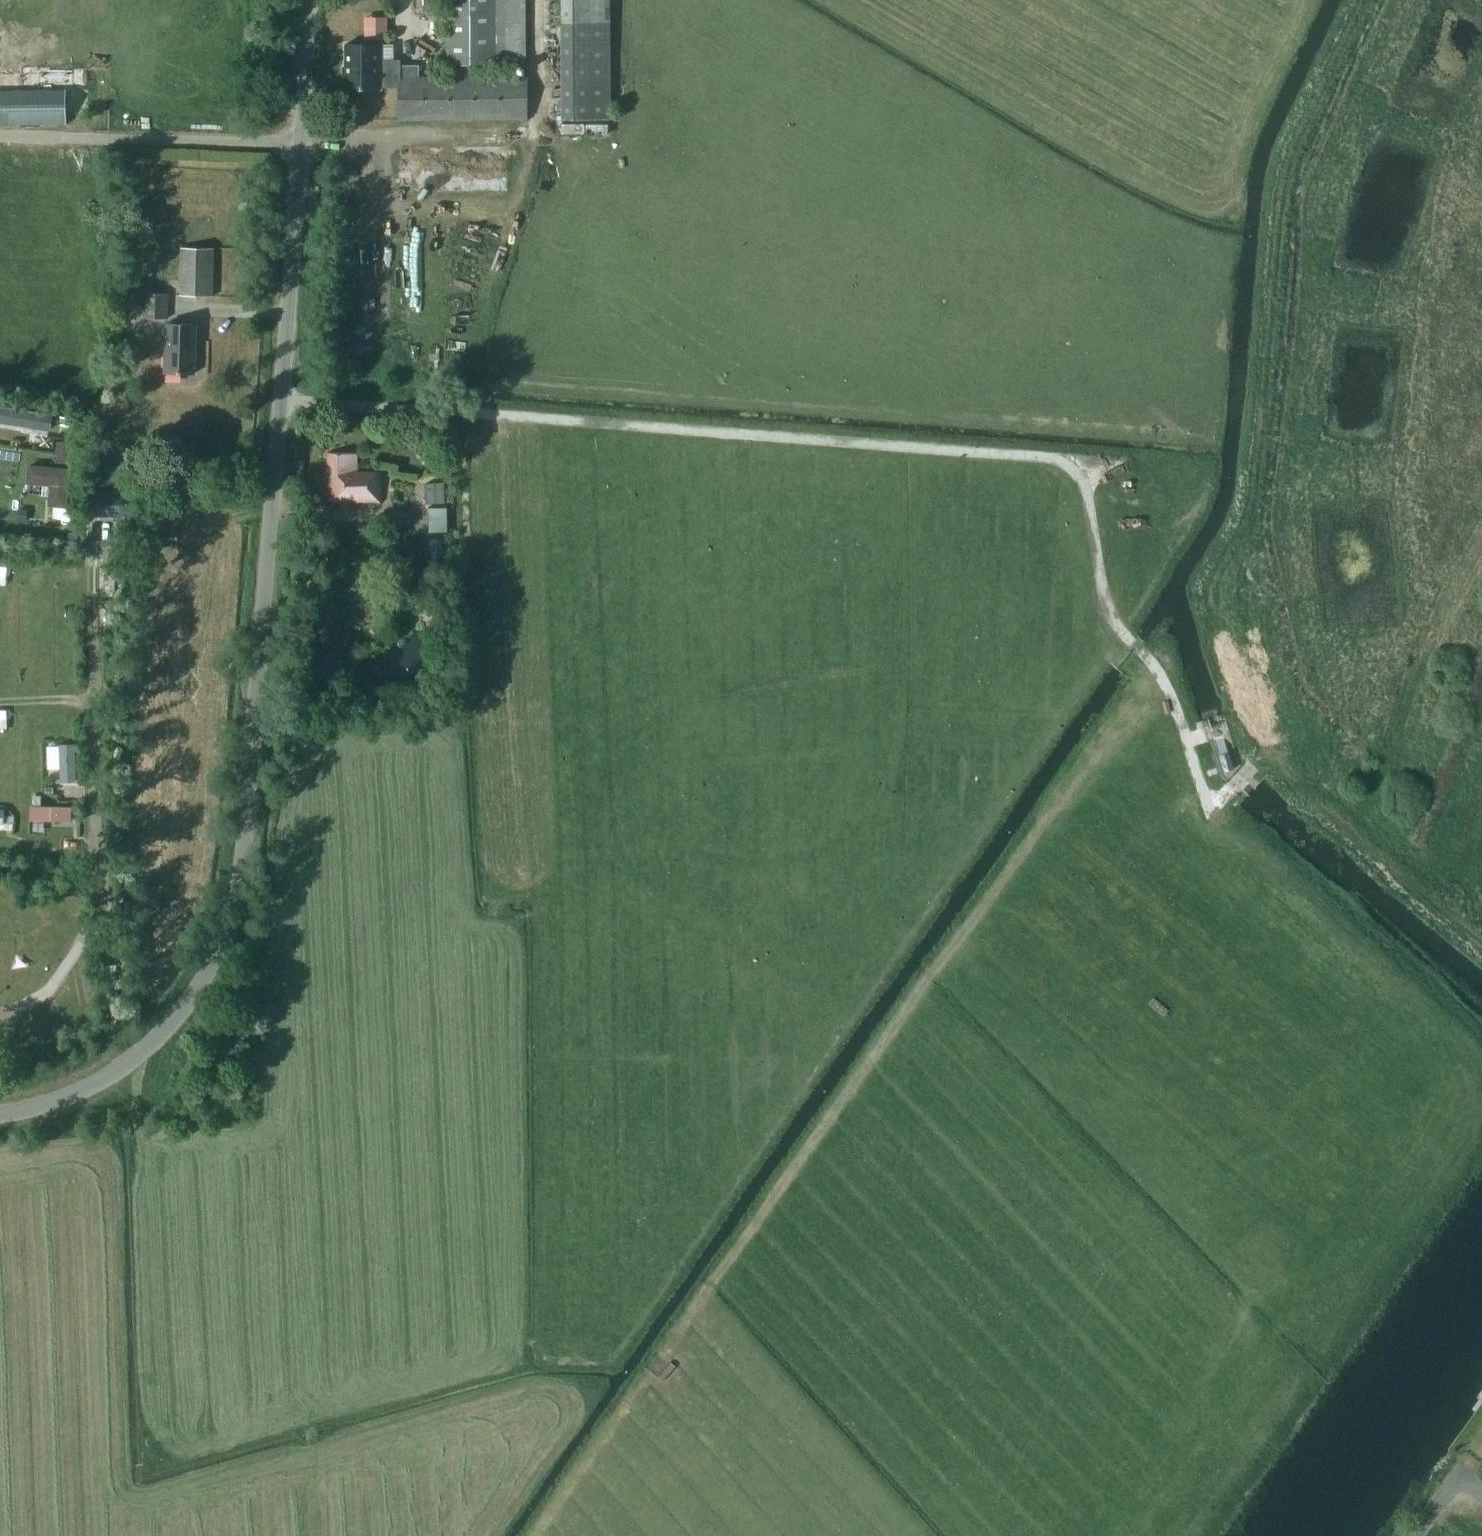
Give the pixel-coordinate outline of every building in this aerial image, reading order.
[(398,120),(526,119),(526,77),(482,77),(482,65),(521,65),(521,0),(446,0),(446,77),(419,77),(419,66),(398,66),(398,61),(379,61),(379,45),(343,46),(343,68),(341,68),(341,90),(380,90),(380,88),(397,88),(398,120)] [(419,9),(439,9),(439,0),(419,0),(419,9)] [(562,119),(610,118),(609,0),(561,0),(562,119)] [(0,71),(0,90),(22,90),(22,71),(0,71)] [(66,125),(66,91),(0,92),(0,125),(66,125)] [(179,294),(213,295),(214,248),(180,247),(179,294)] [(143,293),(142,317),(166,318),(167,294),(143,293)] [(165,373),(196,374),(197,326),(166,326),(165,373)] [(49,408),(0,406),(0,425),(48,426),(49,408)] [(59,417),(58,426),(74,428),(76,420),(59,417)] [(326,501),(381,502),(381,472),(356,471),(357,453),(326,452),(326,501)] [(27,483),(51,484),(49,504),(65,506),(68,470),(28,467),(27,483)] [(432,479),(416,479),(416,503),(432,503),(432,479)] [(446,504),(446,480),(433,481),(433,504),(446,504)] [(122,494),(93,494),(93,513),(122,513),(122,494)] [(443,506),(429,507),(430,526),(444,525),(443,506)] [(442,561),(432,562),(433,570),(443,569),(442,561)] [(1233,769),(1224,737),(1214,740),(1224,772),(1233,769)] [(24,820),(67,821),(68,804),(24,803),(24,820)]
